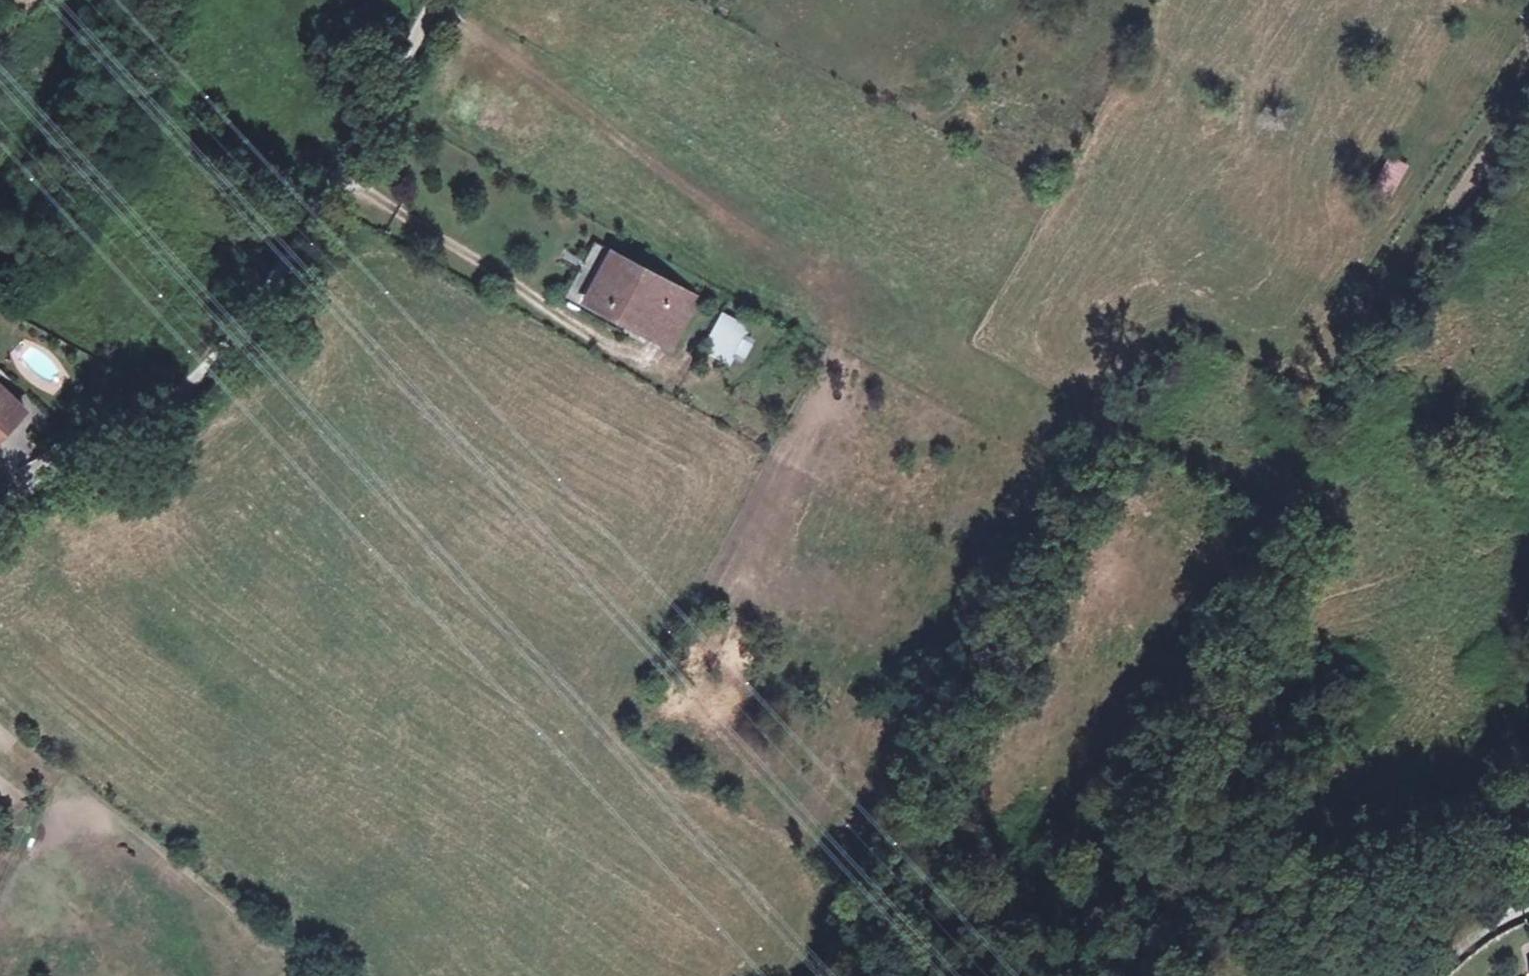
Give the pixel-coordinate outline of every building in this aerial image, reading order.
[(1392,197),(1407,165),(1387,156),(1372,188),(1392,197)] [(621,257),(609,250),(597,275),(608,280),(621,257)] [(694,297),(621,257),(608,280),(597,275),(585,298),(669,344),(694,297)] [(748,327),(718,312),(698,349),(728,366),(748,327)] [(0,386),(0,442),(28,410),(0,386)]
